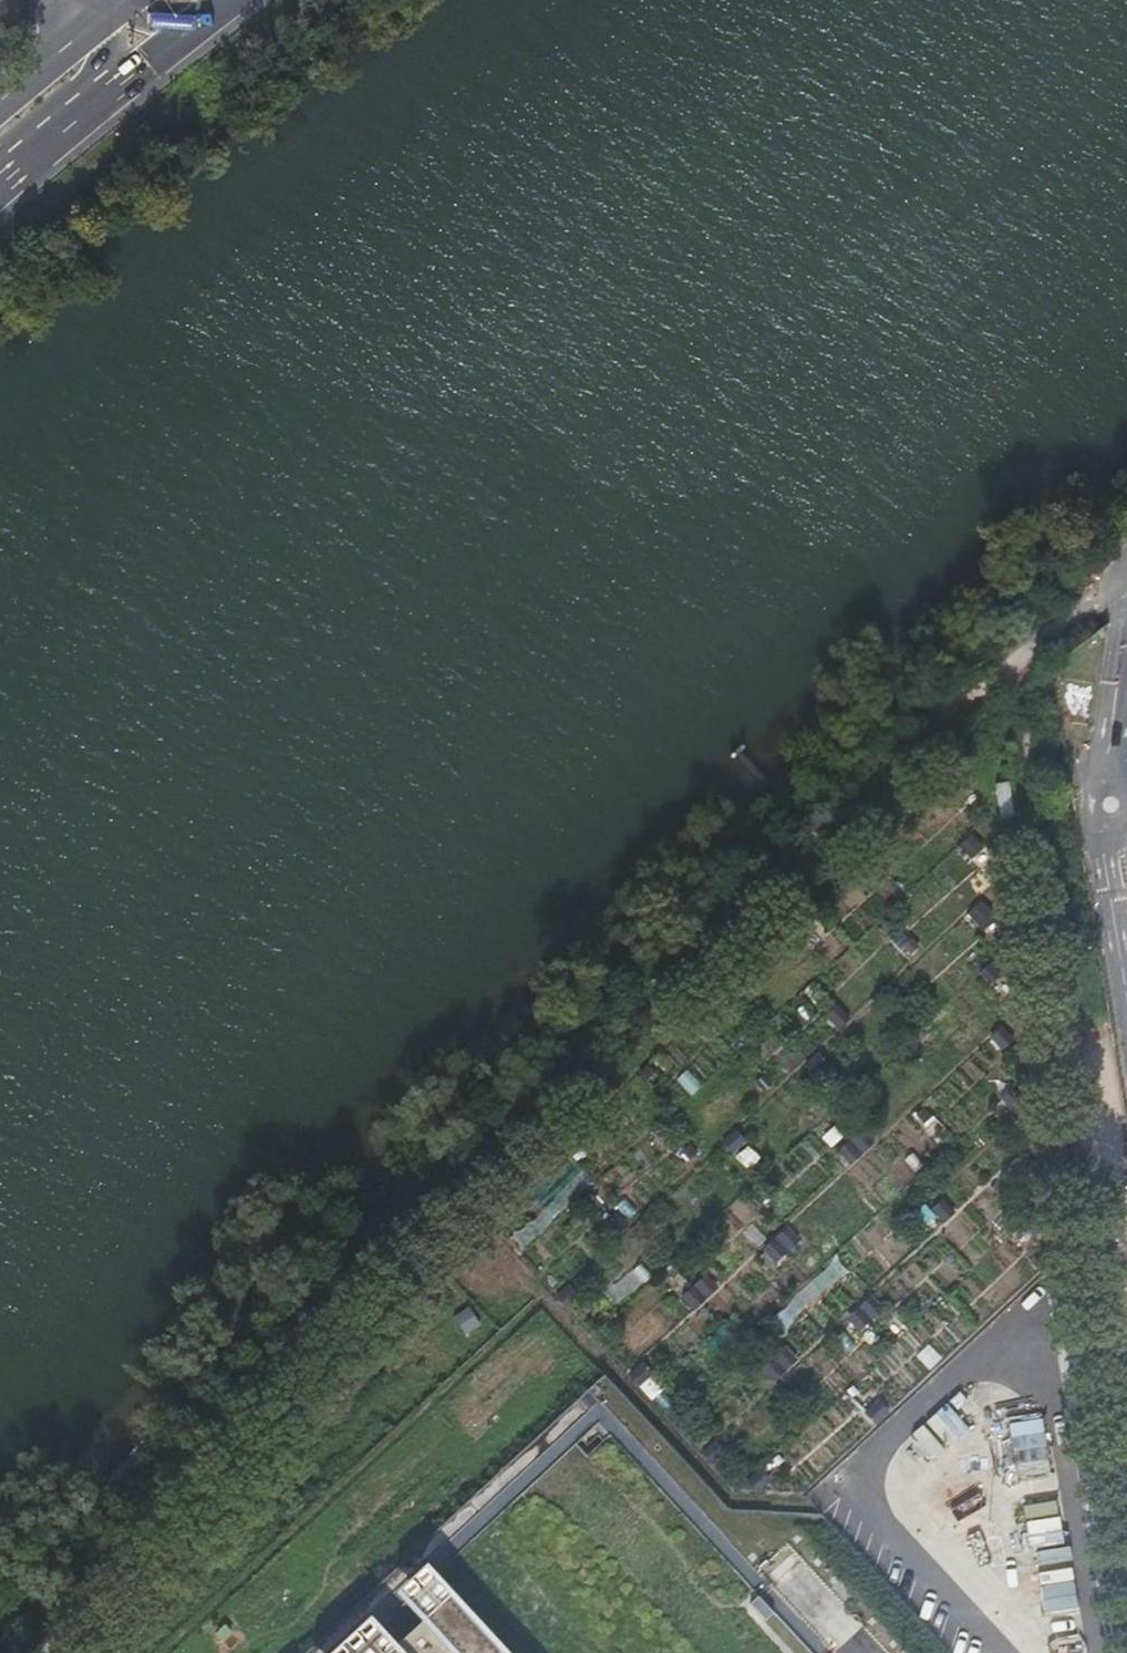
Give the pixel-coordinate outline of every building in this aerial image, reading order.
[(759,1251),(774,1265),(798,1239),(784,1225),(759,1251)] [(701,1310),(716,1288),(702,1279),(687,1300),(701,1310)] [(856,1332),(882,1313),(870,1297),(844,1315),(856,1332)] [(466,1333),(481,1326),(472,1308),(457,1315),(466,1333)] [(585,1393),(306,1652),(826,1652),(585,1393)] [(1010,1476),(1043,1474),(1040,1419),(1007,1421),(1010,1476)]
